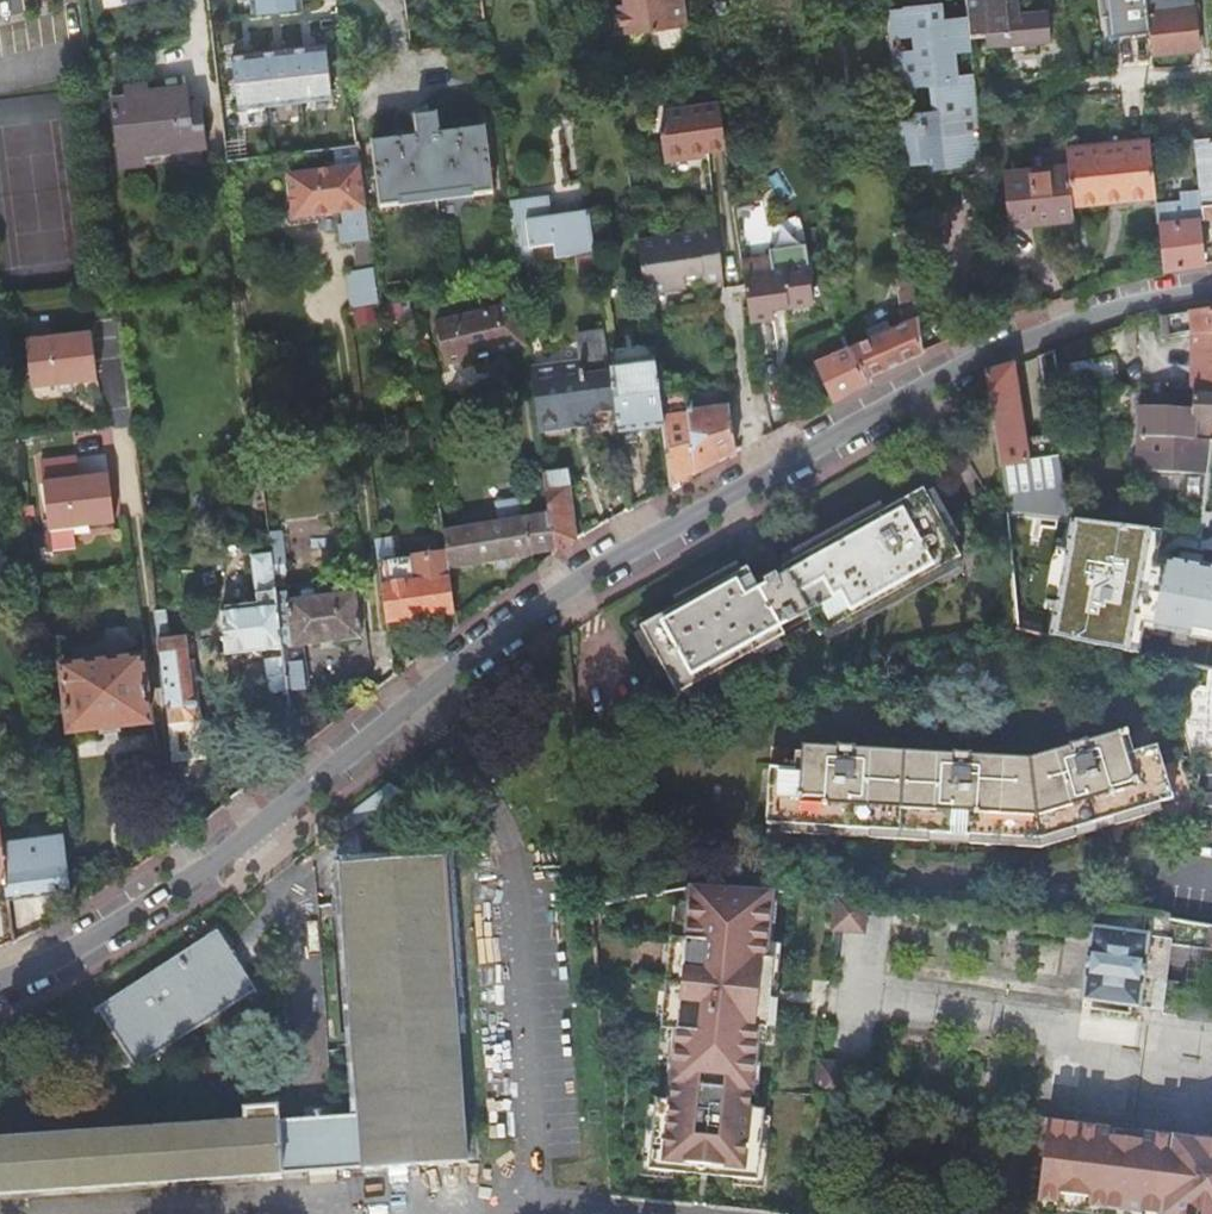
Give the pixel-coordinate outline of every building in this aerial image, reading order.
[(627,5),(615,8),(618,37),(641,34),(636,0),(627,0),(627,5)] [(641,34),(688,28),(685,0),(636,0),(641,34)] [(967,18),(969,32),(985,31),(987,44),(1051,39),(1049,12),(1040,13),(1020,14),(1020,8),(1019,0),(965,0),(967,18)] [(1148,0),(1103,0),(1103,5),(1108,5),(1112,36),(1151,32),(1148,0)] [(1196,0),(1150,0),(1155,53),(1201,49),(1196,0)] [(902,164),(924,162),(924,155),(929,155),(932,154),(933,164),(964,161),(963,144),(980,142),(976,104),(976,102),(975,92),(974,81),(973,74),(960,75),(957,49),(970,47),(969,32),(967,18),(940,21),(939,7),(926,8),(925,6),(903,9),(903,11),(886,12),(894,85),(908,83),(908,85),(932,83),(935,111),(916,113),(917,121),(898,123),(899,135),(902,164)] [(326,43),(232,54),(238,109),(332,97),(326,43)] [(118,161),(208,150),(202,108),(190,109),(188,93),(141,99),(140,91),(126,92),(127,103),(112,105),(118,161)] [(727,149),(720,103),(667,111),(669,127),(660,128),(665,161),(690,159),(689,154),(704,152),(727,149)] [(493,195),(485,130),(439,136),(437,116),(416,118),(418,139),(373,144),(381,209),(493,195)] [(1097,202),(1155,196),(1148,138),(1065,147),(1067,165),(1072,209),(1097,206),(1097,202)] [(1193,142),(1199,189),(1178,191),(1179,200),(1155,203),(1158,222),(1163,271),(1203,264),(1198,219),(1211,218),(1211,140),(1193,142)] [(964,161),(933,164),(932,154),(929,155),(930,169),(983,163),(980,142),(963,144),(964,161)] [(338,173),(328,175),(331,195),(334,216),(344,215),(348,249),(372,246),(360,160),(336,163),(338,173)] [(1073,219),(1072,209),(1067,165),(1005,174),(1011,227),(1073,219)] [(290,180),(292,200),(331,195),(328,175),(290,180)] [(331,195),(292,200),(295,220),(334,216),(331,195)] [(551,199),(509,204),(517,266),(536,264),(534,249),(557,246),(559,262),(580,259),(597,257),(592,218),(554,222),(551,199)] [(940,211),(907,214),(909,226),(910,238),(911,249),(911,252),(943,248),(940,211)] [(695,229),(637,238),(644,290),(685,283),(685,281),(684,271),(701,269),(702,279),(722,276),(716,222),(695,225),(695,229)] [(893,227),(894,240),(910,238),(909,226),(893,227)] [(866,378),(922,353),(911,252),(911,249),(910,238),(894,240),(899,288),(904,322),(892,327),(889,321),(870,330),(872,336),(849,347),(866,378)] [(607,259),(598,260),(599,274),(609,273),(607,259)] [(809,264),(745,273),(752,321),(775,318),(774,309),(815,303),(809,264)] [(348,271),(361,324),(387,318),(374,265),(348,271)] [(685,281),(702,279),(701,269),(684,271),(685,281)] [(517,304),(437,325),(448,367),(528,347),(517,304)] [(1193,332),(1211,332),(1211,313),(1195,315),(1178,318),(1181,335),(1193,332)] [(1178,318),(1160,321),(1160,339),(1181,335),(1178,318)] [(1130,327),(1112,333),(1115,359),(1139,356),(1141,325),(1130,327)] [(1207,476),(1210,442),(1211,422),(1211,332),(1193,332),(1194,415),(1141,413),(1140,439),(1140,474),(1207,476)] [(582,369),(532,375),(534,394),(539,429),(618,418),(612,372),(607,334),(579,338),(582,369)] [(92,335),(27,343),(32,391),(58,388),(72,386),(98,383),(92,335)] [(1100,337),(1059,351),(1062,364),(1103,350),(1100,337)] [(816,361),(834,401),(868,382),(866,378),(849,347),(816,361)] [(1055,352),(1039,358),(1045,400),(1062,397),(1055,352)] [(1120,390),(1115,359),(1071,366),(1075,397),(1120,390)] [(1013,367),(988,375),(1002,465),(1008,514),(1041,517),(1069,519),(1059,461),(1029,463),(1026,440),(1013,367)] [(612,372),(618,418),(620,435),(664,430),(660,398),(656,368),(654,368),(612,372)] [(72,386),(58,388),(59,394),(73,393),(72,386)] [(694,414),(731,410),(717,392),(692,395),(694,414)] [(660,398),(664,430),(673,490),(737,455),(731,410),(694,414),(692,395),(660,398)] [(1029,463),(1059,461),(1056,438),(1026,440),(1029,463)] [(77,459),(42,463),(50,532),(75,529),(88,528),(89,527),(115,524),(109,477),(80,480),(77,459)] [(546,475),(548,489),(551,516),(556,551),(556,554),(578,542),(569,472),(546,475)] [(643,630),(679,697),(789,638),(784,630),(809,616),(822,639),(963,562),(925,493),(784,571),(774,552),(747,568),(749,572),(643,630)] [(526,500),(497,504),(500,524),(529,519),(526,500)] [(500,524),(446,532),(449,556),(450,567),(556,551),(551,516),(529,519),(500,524)] [(1156,557),(1161,529),(1121,525),(1069,519),(1046,634),(1211,669),(1211,567),(1156,557)] [(386,520),(375,522),(388,625),(423,620),(415,564),(402,566),(388,554),(387,545),(389,545),(386,520)] [(88,528),(75,529),(76,536),(90,534),(89,527),(88,528)] [(156,539),(146,540),(148,558),(158,556),(156,539)] [(277,597),(271,539),(265,541),(267,558),(253,560),(260,611),(223,616),(228,657),(283,650),(277,597)] [(415,561),(415,564),(423,620),(456,614),(451,570),(450,567),(449,556),(415,561)] [(283,650),(295,754),(324,732),(321,704),(307,705),(306,691),(311,690),(308,664),(303,664),(300,649),(361,641),(356,596),(290,604),(289,596),(277,597),(283,650)] [(166,611),(155,612),(169,725),(204,721),(196,663),(191,664),(187,640),(170,642),(166,611)] [(142,660),(62,669),(71,734),(149,724),(142,660)] [(1187,725),(1186,731),(1193,756),(1211,755),(1211,672),(1208,689),(1191,686),(1187,725)] [(803,767),(771,766),(768,821),(1040,840),(1175,800),(1160,747),(1128,755),(1124,739),(1130,737),(1129,731),(1089,742),(1087,738),(1079,742),(1070,743),(1072,748),(1031,759),(972,756),(973,751),(963,753),(954,749),(953,755),(857,749),(857,744),(848,745),(838,742),(837,748),(805,746),(803,767)] [(1200,764),(1162,827),(1163,905),(1211,912),(1211,763),(1200,764)] [(0,795),(0,837),(13,835),(8,794),(0,795)] [(326,1121),(279,1124),(282,1175),(365,1171),(371,1176),(470,1167),(451,856),(364,862),(339,864),(359,1119),(326,1121)] [(73,894),(69,866),(5,874),(6,885),(8,902),(30,899),(73,894)] [(694,884),(692,884),(690,904),(687,939),(677,938),(667,1030),(678,1031),(670,1101),(664,1100),(656,1099),(656,1105),(649,1169),(673,1171),(733,1177),(757,1180),(761,1141),(764,1110),(757,1110),(750,1109),(759,1028),(768,1029),(775,960),(765,959),(773,889),(694,884)] [(772,1045),(782,946),(773,945),(779,890),(773,889),(765,959),(775,960),(768,1029),(759,1028),(750,1109),(757,1110),(764,1044),(772,1045)] [(868,896),(836,894),(834,930),(848,931),(866,917),(868,896)] [(690,904),(682,903),(680,924),(673,924),(660,1044),(670,1045),(664,1100),(670,1101),(678,1031),(667,1030),(677,938),(687,939),(690,904)] [(866,917),(848,931),(864,933),(866,917)] [(1150,937),(1094,929),(1091,951),(1090,951),(1086,978),(1087,978),(1084,1002),(1140,1009),(1143,989),(1145,989),(1148,961),(1147,961),(1150,937)] [(135,1071),(182,1040),(195,1032),(256,992),(241,966),(239,967),(217,932),(97,1010),(98,1013),(99,1012),(135,1068),(134,1069),(135,1071)] [(182,1040),(236,1125),(245,1124),(245,1114),(244,1114),(244,1112),(195,1032),(182,1040)] [(835,1064),(820,1063),(817,1100),(846,1103),(848,1081),(835,1064)] [(850,1066),(835,1064),(848,1081),(850,1066)] [(656,1105),(648,1104),(641,1175),(672,1179),(673,1171),(649,1169),(656,1105)] [(282,1177),(282,1175),(279,1124),(277,1109),(244,1112),(244,1114),(245,1114),(245,1124),(236,1125),(0,1142),(0,1197),(282,1177)] [(1065,1126),(1057,1212),(1072,1213),(1211,1213),(1211,1149),(1065,1126)] [(757,1180),(733,1177),(732,1185),(764,1188),(768,1142),(761,1141),(757,1180)]
